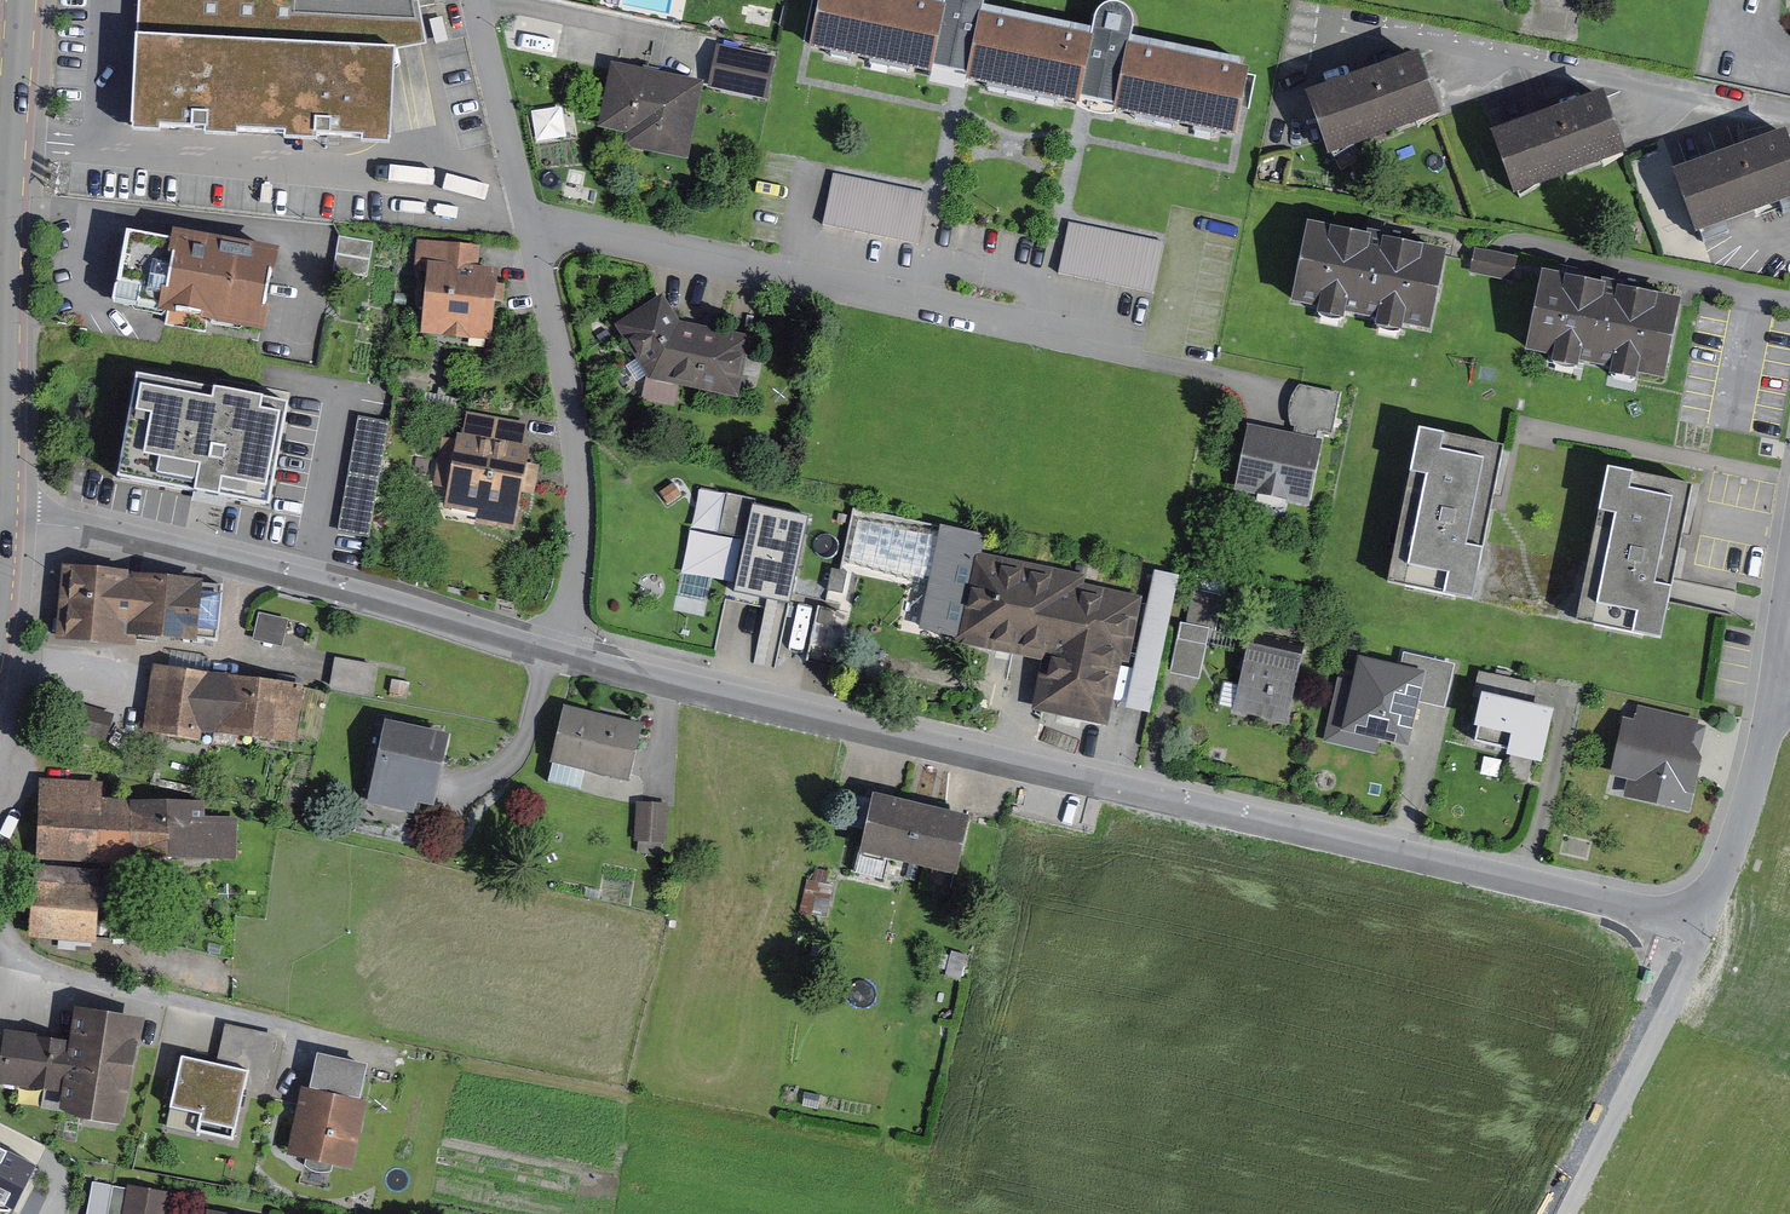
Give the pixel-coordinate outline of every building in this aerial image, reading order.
[(133,137),(392,148),(399,58),(427,53),(420,0),(139,0),(133,137)] [(923,0),(823,0),(813,49),(935,73),(949,5),(923,0)] [(949,5),(935,73),(945,79),(957,82),(969,80),(983,12),(986,0),(950,0),(949,5)] [(1102,12),(1097,36),(1083,104),(1088,107),(1093,109),(1105,112),(1114,113),(1128,45),(1136,19),(1135,14),(1132,9),(1127,5),(1122,3),(1116,3),(1110,5),(1105,8),(1102,12)] [(1097,36),(983,12),(969,80),(1083,104),(1097,36)] [(1251,71),(1128,45),(1114,113),(1237,139),(1248,84),(1251,71)] [(1422,59),(1313,102),(1337,161),(1446,118),(1422,59)] [(709,79),(615,62),(603,124),(634,129),(632,145),(695,157),(709,79)] [(566,94),(535,100),(541,132),(572,126),(566,94)] [(1608,98),(1499,141),(1522,200),(1631,157),(1608,98)] [(1680,182),(1704,241),(1789,207),(1789,140),(1789,139),(1680,182)] [(928,196),(830,177),(822,221),(919,239),(928,196)] [(371,262),(375,229),(343,225),(339,258),(371,262)] [(1447,252),(1313,225),(1298,296),(1432,324),(1447,252)] [(1168,247),(1071,228),(1062,272),(1160,290),(1168,247)] [(280,254),(133,230),(117,304),(266,332),(280,254)] [(489,246),(422,240),(419,269),(432,271),(425,335),(502,343),(509,273),(487,270),(489,246)] [(1687,306),(1553,278),(1538,349),(1672,377),(1687,306)] [(683,319),(665,291),(620,322),(657,378),(741,395),(749,334),(683,319)] [(242,397),(138,378),(121,476),(275,505),(291,407),(242,397)] [(1351,391),(1304,379),(1294,415),(1342,427),(1351,391)] [(361,404),(342,521),(373,525),(392,409),(361,404)] [(537,422),(474,411),(468,446),(451,443),(440,513),(520,526),(537,422)] [(1509,435),(1424,419),(1395,572),(1481,588),(1509,435)] [(1330,439),(1256,420),(1240,480),(1314,500),(1330,439)] [(1699,476),(1614,460),(1585,613),(1671,629),(1699,476)] [(726,517),(738,520),(746,488),(735,485),(726,517)] [(810,514),(757,503),(740,586),(794,597),(810,514)] [(920,626),(968,638),(990,551),(994,533),(946,522),(920,626)] [(968,638),(1055,659),(1044,704),(1107,719),(1140,587),(990,551),(968,638)] [(1154,557),(1130,696),(1156,700),(1179,561),(1154,557)] [(200,584),(67,569),(60,637),(134,645),(135,634),(193,639),(200,584)] [(1205,669),(1212,616),(1182,612),(1175,665),(1205,669)] [(286,620),(259,614),(253,641),(280,647),(286,620)] [(1312,653),(1259,639),(1242,705),(1295,719),(1312,653)] [(376,681),(379,651),(338,647),(335,678),(376,681)] [(1382,751),(1385,736),(1414,742),(1424,698),(1431,667),(1407,662),(1349,649),(1329,739),(1382,751)] [(1431,667),(1424,698),(1450,704),(1460,660),(1410,649),(1407,662),(1431,667)] [(303,680),(163,659),(153,719),(294,740),(303,680)] [(1560,702),(1488,685),(1477,734),(1549,751),(1560,702)] [(1717,719),(1642,702),(1622,787),(1697,804),(1717,719)] [(637,726),(567,709),(555,758),(625,775),(637,726)] [(446,736),(388,723),(371,799),(410,808),(413,795),(431,799),(446,736)] [(115,778),(46,777),(44,852),(200,855),(201,796),(115,794),(115,778)] [(971,810),(884,790),(872,843),(958,863),(971,810)] [(665,805),(638,804),(636,838),(663,840),(665,805)] [(102,871),(45,870),(44,934),(101,935),(102,871)] [(73,1031),(12,1016),(0,1066),(0,1079),(59,1092),(55,1108),(122,1124),(147,1019),(80,1004),(73,1031)] [(221,1061),(250,1067),(246,1086),(269,1091),(282,1032),(230,1021),(221,1061)] [(320,1050),(312,1085),(362,1096),(370,1061),(320,1050)] [(221,1061),(183,1052),(172,1104),(203,1111),(200,1127),(235,1135),(246,1086),(250,1067),(221,1061)] [(312,1085),(305,1083),(290,1152),(356,1167),(372,1098),(362,1096),(312,1085)] [(0,1149),(0,1204),(12,1210),(35,1167),(0,1149)] [(126,1183),(119,1213),(171,1213),(176,1194),(126,1183)] [(212,1205),(210,1213),(256,1213),(212,1205)]
